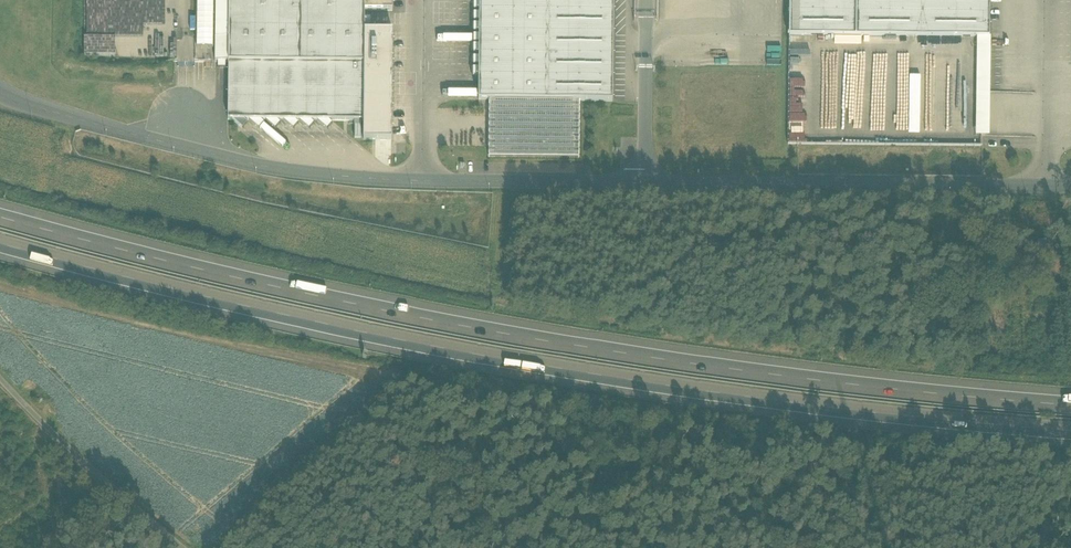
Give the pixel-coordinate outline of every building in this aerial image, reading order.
[(117,7),(132,18),(131,52),(147,52),(148,15),(169,15),(169,0),(117,0),(117,7)] [(215,59),(229,59),(228,117),(354,118),(354,123),(355,123),(354,136),(361,136),(361,123),(361,118),(364,118),(363,138),(392,138),(393,29),(365,28),(365,8),(393,8),(393,0),(216,0),(215,59)] [(479,98),(490,98),(579,99),(613,99),(614,0),(480,0),(479,98)] [(789,35),(989,37),(990,0),(789,0),(789,35)] [(945,59),(944,131),(965,132),(965,91),(957,91),(958,60),(945,59)] [(579,99),(490,98),(489,156),(579,157),(579,99)]
